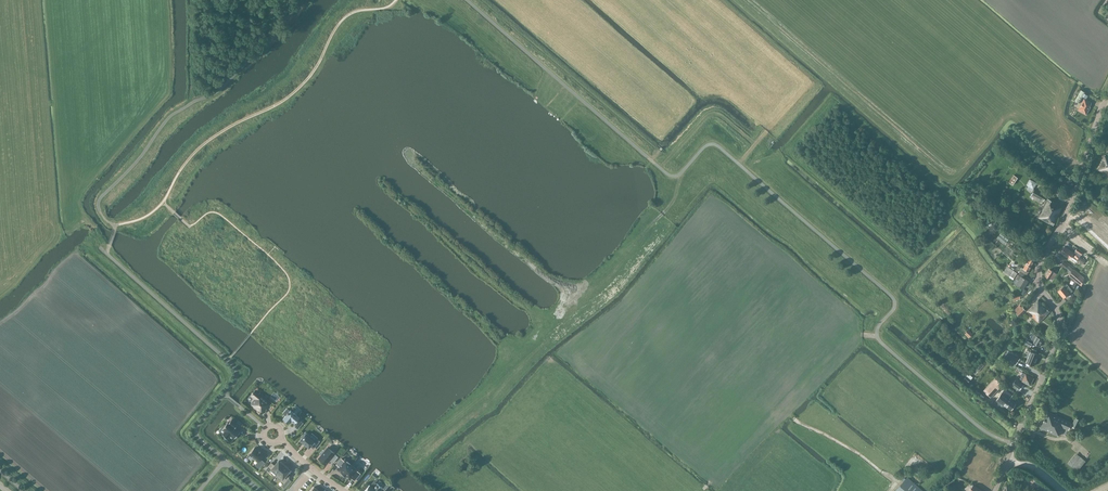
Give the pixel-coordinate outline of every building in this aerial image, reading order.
[(1086,98),(1088,95),(1085,94),(1085,92),(1081,90),(1075,100),(1079,103),(1083,97),(1086,98)] [(1089,106),(1091,103),(1084,99),(1078,110),(1086,114),(1090,107),(1089,106)] [(1105,155),(1098,170),(1107,175),(1107,156),(1105,155)] [(1013,185),(1017,178),(1013,175),(1008,182),(1013,185)] [(1042,204),(1046,196),(1034,189),(1030,197),(1042,204)] [(1053,225),(1062,208),(1058,206),(1058,205),(1047,199),(1037,217),(1053,225)] [(1083,264),(1085,261),(1078,256),(1077,255),(1073,253),(1073,254),(1064,247),(1061,252),(1070,258),(1071,256),(1074,259),(1075,258),(1083,264)] [(1027,275),(1028,272),(1034,261),(1029,258),(1025,256),(1023,259),(1027,261),(1023,268),(1021,267),(1019,271),(1027,275)] [(1013,266),(1010,264),(1004,271),(1003,271),(1002,273),(1014,281),(1015,278),(1014,278),(1018,273),(1013,269),(1014,268),(1012,267),(1013,266)] [(1069,265),(1064,270),(1070,274),(1074,269),(1069,265)] [(1053,279),(1056,274),(1049,269),(1045,276),(1049,279),(1050,278),(1053,279)] [(1069,276),(1069,277),(1075,282),(1074,285),(1073,284),(1072,285),(1074,288),(1077,282),(1082,286),(1083,284),(1081,282),(1085,278),(1074,269),(1070,274),(1064,270),(1070,275),(1069,276)] [(1023,288),(1025,285),(1028,280),(1023,277),(1025,275),(1020,272),(1018,275),(1021,276),(1016,284),(1023,288)] [(1063,298),(1069,293),(1065,289),(1066,288),(1064,285),(1057,291),(1063,298)] [(1038,323),(1050,312),(1038,300),(1026,311),(1038,323)] [(1019,316),(1026,310),(1022,307),(1016,313),(1019,316)] [(1040,346),(1043,340),(1034,335),(1031,340),(1030,339),(1028,341),(1026,340),(1024,343),(1030,347),(1032,343),(1033,342),(1040,346)] [(1032,370),(1038,355),(1030,351),(1024,366),(1032,370)] [(1007,358),(1016,364),(1020,359),(1011,353),(1007,358)] [(978,372),(984,365),(981,363),(975,369),(978,372)] [(1030,386),(1034,378),(1022,372),(1021,375),(1022,376),(1020,380),(1022,381),(1030,386)] [(973,377),(968,374),(963,379),(968,383),(973,377)] [(990,397),(1002,385),(995,378),(983,390),(990,397)] [(1019,393),(1021,391),(1019,389),(1023,385),(1016,379),(1012,384),(1018,388),(1016,390),(1019,393)] [(1011,410),(1015,403),(1010,399),(1012,395),(1004,389),(994,404),(1002,410),(1005,406),(1011,410)] [(263,397),(255,391),(253,393),(253,392),(251,394),(252,394),(251,395),(255,399),(251,403),(254,406),(253,407),(257,410),(257,411),(261,415),(271,402),(264,396),(263,397)] [(287,414),(282,419),(288,424),(288,423),(291,420),(292,420),(291,421),(293,423),(294,422),(295,423),(294,423),(295,423),(296,422),(297,424),(295,426),(298,429),(303,423),(298,419),(299,417),(296,415),(297,415),(294,412),(293,413),(290,410),(288,413),(288,412),(287,413),(287,414)] [(1071,423),(1048,412),(1040,428),(1058,436),(1060,431),(1061,432),(1063,427),(1068,430),(1071,423)] [(1071,426),(1076,428),(1080,420),(1075,417),(1071,426)] [(228,422),(222,429),(221,428),(218,431),(222,435),(222,434),(227,438),(230,435),(234,439),(239,432),(234,428),(237,424),(231,419),(229,423),(228,422)] [(301,437),(302,437),(300,440),(309,448),(310,446),(313,448),(320,441),(316,438),(314,441),(309,437),(309,436),(305,432),(301,437)] [(334,454),(335,453),(328,447),(318,459),(325,465),(329,460),(333,463),(338,457),(334,454)] [(257,450),(254,448),(249,454),(258,462),(255,465),(259,468),(264,462),(260,459),(264,456),(260,453),(261,452),(258,449),(257,450)] [(1067,463),(1076,471),(1085,460),(1075,453),(1067,463)] [(340,473),(343,475),(351,464),(345,459),(343,460),(341,458),(336,464),(338,466),(336,469),(341,473),(340,473)] [(272,470),(277,474),(285,464),(281,461),(280,462),(279,461),(275,465),(271,463),(266,469),(269,472),(272,470)] [(285,465),(285,464),(275,476),(281,480),(284,483),(289,478),(286,475),(290,470),(288,469),(289,468),(285,465)] [(351,464),(343,475),(345,477),(345,476),(350,480),(351,478),(354,480),(356,478),(358,480),(362,475),(357,471),(358,470),(351,464)] [(907,477),(895,490),(923,490),(907,477)]
